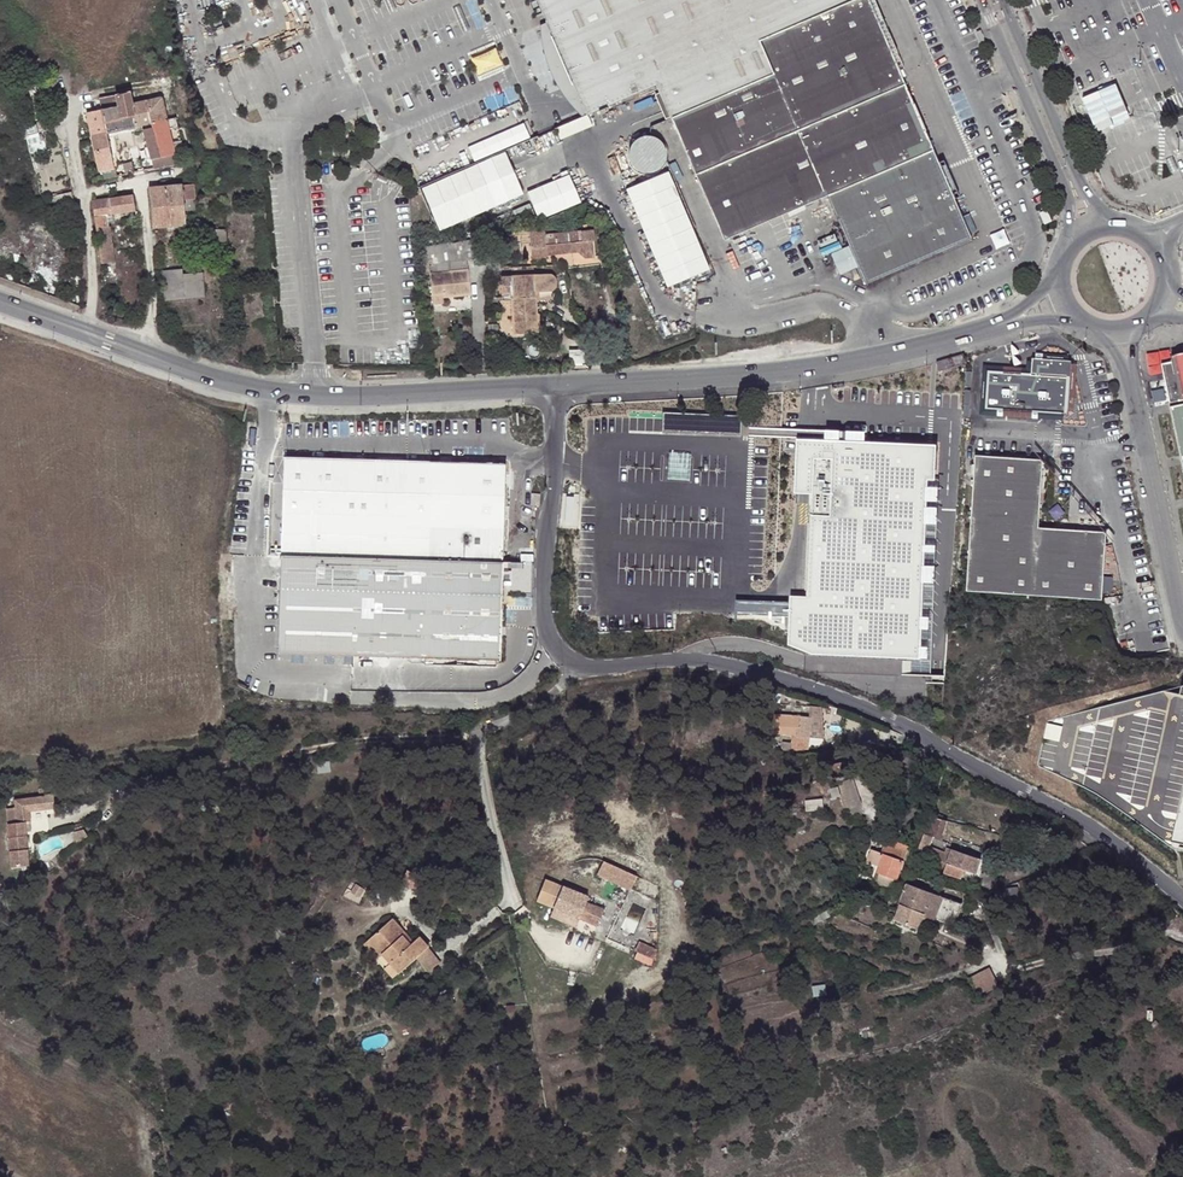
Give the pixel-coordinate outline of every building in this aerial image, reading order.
[(838,0),(535,0),(553,41),(577,101),(585,114),(593,110),(594,113),(608,107),(606,103),(647,85),(661,116),(778,64),(766,34),(838,0)] [(970,244),(863,0),(838,0),(766,34),(778,64),(661,116),(717,245),(822,201),(845,253),(854,272),(863,292),(970,244)] [(1176,12),(1182,25),(1182,0),(1174,0),(1176,12)] [(577,101),(553,41),(545,45),(547,58),(552,77),(560,93),(569,104),(577,101)] [(166,84),(157,86),(160,99),(161,104),(169,102),(167,91),(166,84)] [(132,104),(129,92),(114,95),(117,107),(117,108),(129,106),(132,105),(132,104)] [(100,98),(102,110),(111,109),(117,107),(114,95),(100,98)] [(160,99),(132,104),(132,105),(129,106),(134,128),(149,124),(147,118),(163,115),(161,104),(160,99)] [(117,108),(117,107),(111,109),(116,132),(134,128),(129,106),(117,108)] [(105,134),(116,132),(111,109),(102,110),(99,111),(103,133),(104,133),(105,134)] [(103,133),(99,111),(86,113),(91,136),(104,133),(103,133)] [(164,120),(163,115),(147,118),(149,124),(164,120)] [(154,137),(156,144),(169,142),(167,131),(175,129),(173,118),(164,120),(149,124),(151,129),(154,137)] [(151,129),(141,131),(144,139),(154,137),(151,129)] [(106,139),(105,134),(104,133),(91,136),(92,141),(106,139)] [(144,139),(149,158),(153,169),(162,167),(174,165),(173,157),(160,160),(156,144),(154,137),(144,139)] [(629,151),(628,155),(628,158),(629,161),(630,165),(632,168),(634,170),(637,172),(640,174),(644,175),(647,175),(651,175),(654,174),(657,172),(660,170),(662,168),(664,165),(666,161),(666,158),(666,154),(665,150),(664,147),(662,144),(659,141),(656,139),(652,138),(649,137),(645,137),(641,138),(638,139),(635,141),(632,144),(630,147),(629,151)] [(106,139),(92,141),(94,151),(108,148),(106,139)] [(169,142),(156,144),(160,160),(173,157),(174,165),(185,162),(183,153),(180,140),(169,142)] [(112,166),(108,148),(94,151),(98,171),(112,168),(112,166)] [(444,228),(531,194),(514,150),(427,183),(444,228)] [(153,169),(149,158),(140,160),(143,171),(153,169)] [(121,164),(124,175),(132,173),(129,162),(121,164)] [(112,168),(98,171),(100,181),(114,178),(112,168)] [(715,270),(676,170),(633,186),(671,286),(715,270)] [(578,174),(534,186),(542,216),(586,203),(578,174)] [(190,185),(181,186),(147,189),(150,227),(152,227),(185,225),(183,210),(182,198),(192,197),(190,185)] [(73,192),(54,196),(55,202),(56,203),(57,203),(66,201),(74,199),(73,192)] [(95,231),(100,266),(115,264),(110,228),(108,228),(108,225),(113,224),(111,216),(133,213),(131,197),(91,203),(92,211),(95,231)] [(192,197),(182,198),(183,210),(193,209),(192,197)] [(133,213),(111,216),(113,224),(113,226),(136,222),(133,213)] [(536,227),(509,231),(511,248),(521,247),(523,261),(538,260),(538,258),(569,255),(576,261),(586,259),(584,242),(586,242),(585,231),(537,237),(536,227)] [(224,228),(205,229),(206,242),(225,241),(224,228)] [(500,250),(498,232),(488,234),(491,252),(500,250)] [(430,263),(441,262),(468,258),(484,256),(481,239),(452,243),(428,246),(430,263)] [(845,253),(829,261),(838,279),(854,272),(845,253)] [(468,258),(441,262),(442,272),(469,270),(468,258)] [(442,272),(441,262),(430,263),(432,273),(442,272)] [(181,273),(180,269),(161,271),(164,299),(183,298),(181,273)] [(442,272),(432,273),(434,295),(446,293),(446,298),(472,295),(469,270),(442,272)] [(200,271),(181,273),(183,298),(203,296),(200,271)] [(853,275),(847,278),(852,288),(858,285),(853,275)] [(544,276),(503,279),(504,295),(510,295),(514,333),(539,332),(536,295),(547,294),(550,292),(551,287),(550,280),(547,277),(544,276)] [(446,293),(434,295),(435,304),(447,303),(446,298),(446,293)] [(498,327),(488,327),(489,342),(499,341),(498,327)] [(570,349),(571,368),(591,366),(590,348),(570,349)] [(965,364),(963,358),(951,362),(953,368),(965,364)] [(1182,409),(1182,358),(1170,361),(1171,367),(1160,369),(1169,412),(1182,409)] [(947,363),(939,365),(941,372),(949,369),(947,363)] [(1070,418),(1070,369),(983,366),(983,414),(1070,418)] [(1169,412),(1182,478),(1182,409),(1169,412)] [(921,663),(929,487),(935,487),(937,450),(821,445),(808,444),(796,444),(793,499),(805,500),(813,500),(809,604),(791,603),(789,651),(805,658),(921,663)] [(1105,591),(1108,527),(1042,524),(1043,453),(979,450),(971,584),(1105,591)] [(431,464),(285,457),(278,654),(426,657),(431,464)] [(508,466),(431,464),(426,657),(504,659),(508,466)] [(540,495),(530,495),(530,508),(540,508),(540,495)] [(576,500),(569,500),(568,515),(576,515),(576,500)] [(1050,720),(1047,722),(1038,763),(1040,767),(1083,787),(1100,796),(1177,851),(1182,855),(1182,686),(1050,720)] [(809,715),(774,712),(773,734),(808,737),(809,715)] [(846,750),(847,757),(862,754),(861,747),(846,750)] [(8,800),(10,813),(42,803),(42,797),(8,800)] [(42,803),(10,813),(10,822),(5,824),(9,867),(26,866),(22,821),(43,820),(42,803)] [(943,820),(926,814),(913,851),(924,855),(928,843),(932,832),(937,834),(943,820)] [(880,855),(900,861),(904,849),(884,843),(880,855)] [(928,843),(924,855),(940,861),(945,863),(949,851),(928,843)] [(950,848),(949,851),(945,863),(964,870),(973,873),(978,858),(950,848)] [(900,861),(880,855),(874,873),(894,880),(900,861)] [(945,863),(940,861),(936,869),(961,879),(964,870),(945,863)] [(603,862),(598,875),(631,889),(637,876),(603,862)] [(589,896),(545,878),(536,901),(554,908),(580,918),(597,925),(603,909),(586,902),(589,896)] [(1017,881),(1007,886),(1012,898),(1022,893),(1017,881)] [(960,904),(902,882),(889,919),(914,928),(919,914),(952,926),(960,904)] [(580,918),(554,908),(551,917),(577,927),(580,918)] [(396,921),(370,942),(381,957),(385,955),(401,975),(431,950),(422,940),(416,945),(396,921)] [(656,950),(640,942),(635,951),(656,960),(656,950)]
